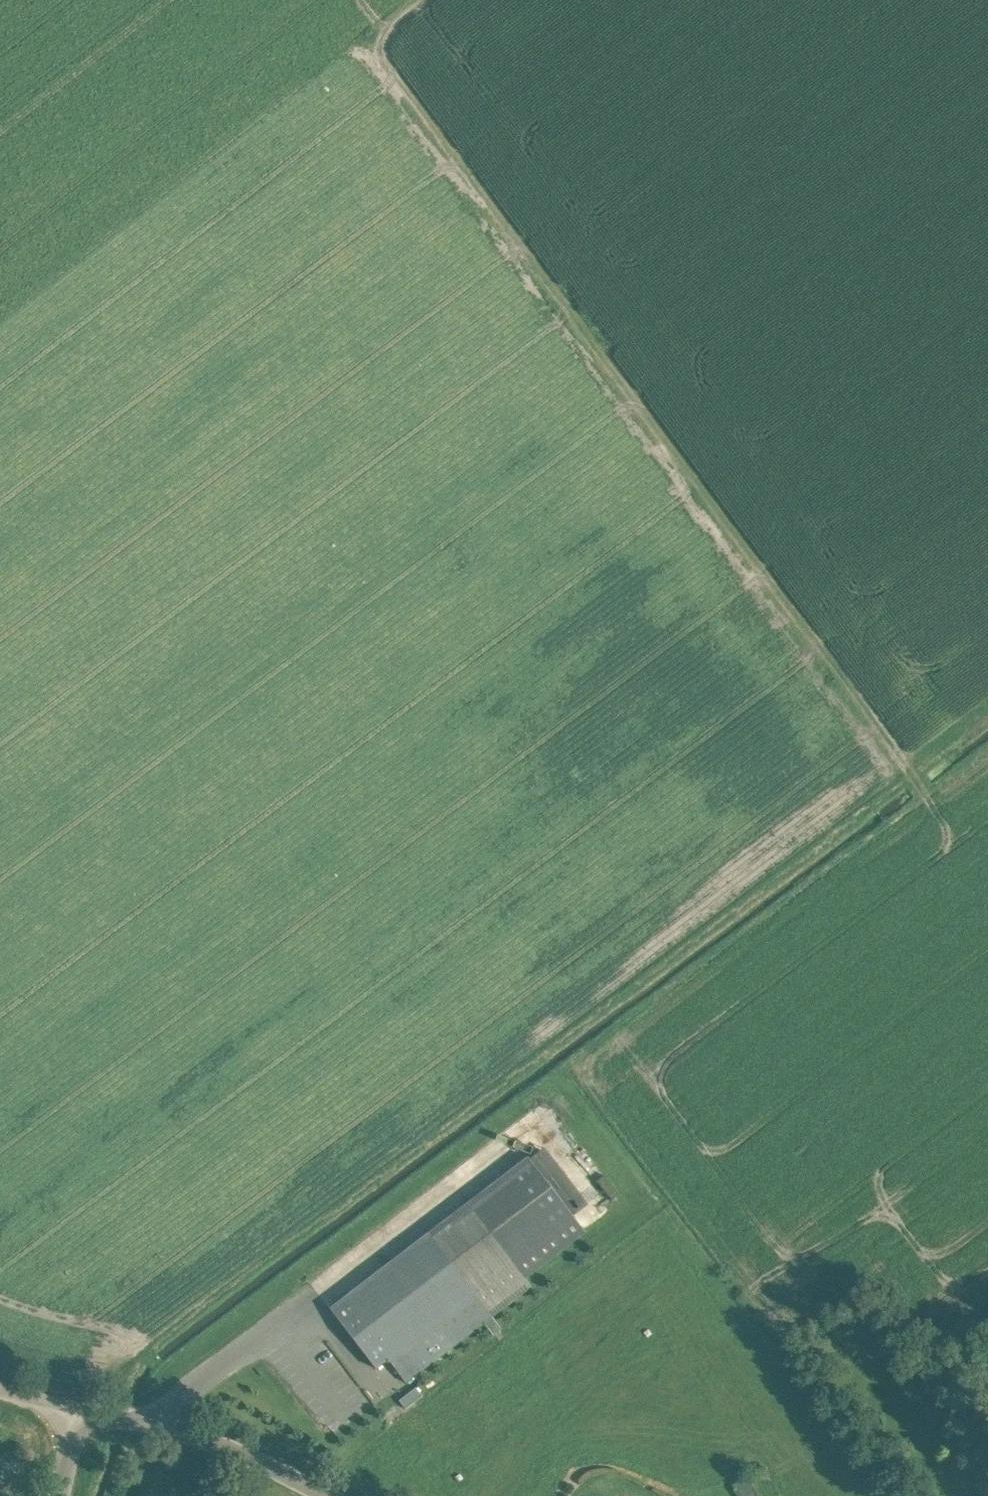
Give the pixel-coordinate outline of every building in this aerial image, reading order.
[(388,1266),(331,1310),(376,1368),(388,1359),(406,1382),(484,1322),(495,1337),(504,1331),(492,1316),(534,1284),(527,1275),(587,1229),(577,1215),(529,1158),(430,1235),(388,1266)]
